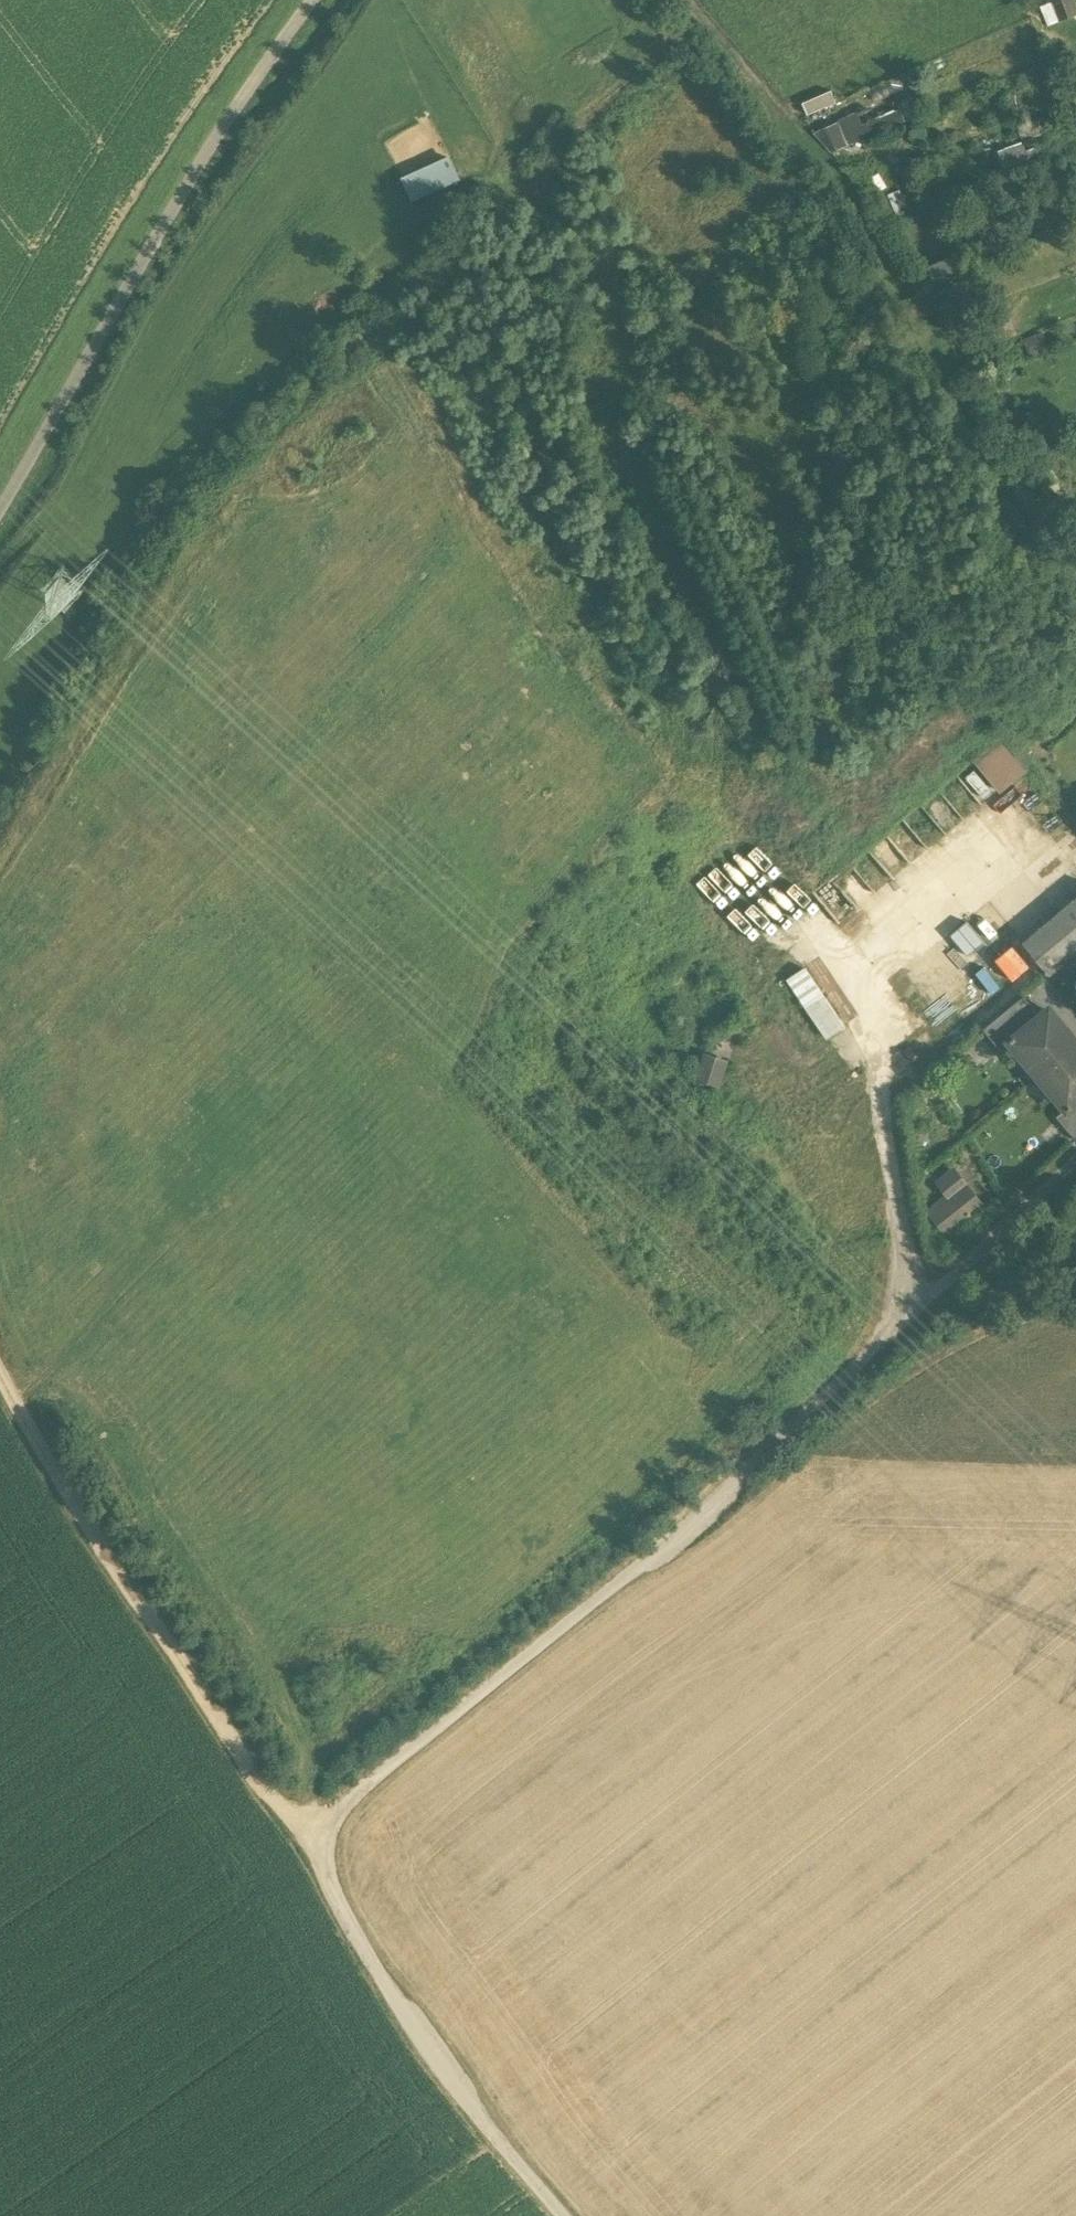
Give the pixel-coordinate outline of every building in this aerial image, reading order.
[(1058,23),(1075,16),(1075,9),(1072,0),(1048,0),(1058,23)] [(893,78),(869,89),(874,99),(898,89),(893,78)] [(805,103),(811,115),(842,101),(837,89),(805,103)] [(838,122),(848,145),(866,138),(862,129),(855,115),(838,122)] [(862,129),(866,138),(892,127),(888,118),(862,129)] [(838,122),(814,133),(832,152),(848,145),(838,122)] [(996,166),(1027,160),(1023,142),(992,149),(996,166)] [(447,154),(397,176),(409,202),(459,181),(447,154)] [(972,174),(979,192),(992,187),(985,169),(972,174)] [(889,189),(897,212),(907,209),(899,185),(889,189)] [(935,267),(939,280),(962,271),(957,259),(935,267)] [(1000,737),(973,760),(1000,792),(1028,770),(1000,737)] [(1022,944),(1049,977),(1075,954),(1075,899),(1022,944)] [(804,969),(786,982),(828,1041),(846,1029),(804,969)] [(1024,998),(983,1032),(1000,1053),(1011,1045),(1010,1044),(1011,1043),(1010,1041),(1014,1038),(1015,1039),(1041,1018),(1024,998)] [(1015,1039),(1014,1038),(1010,1041),(1011,1043),(1010,1044),(1011,1045),(1038,1078),(1075,1046),(1075,1044),(1049,1011),(1041,1018),(1015,1039)] [(1038,1078),(1066,1111),(1067,1112),(1068,1111),(1069,1112),(1071,1110),(1070,1109),(1075,1104),(1075,1046),(1038,1078)] [(723,1087),(730,1060),(706,1054),(699,1081),(723,1087)] [(1070,1109),(1071,1110),(1069,1112),(1068,1111),(1067,1112),(1066,1111),(1056,1119),(1075,1143),(1075,1142),(1075,1104),(1070,1109)] [(926,1215),(948,1240),(985,1209),(953,1171),(936,1186),(946,1197),(926,1215)]
